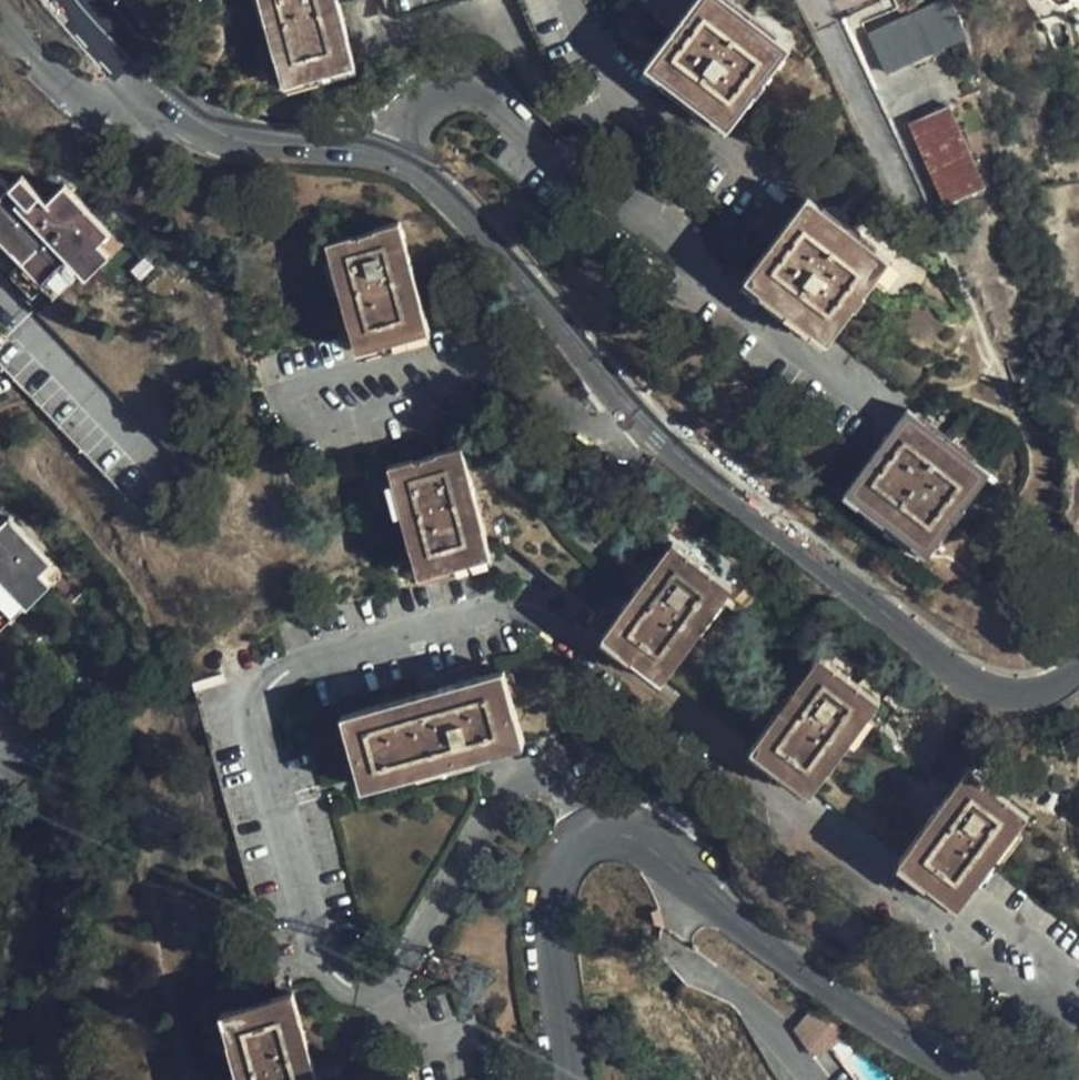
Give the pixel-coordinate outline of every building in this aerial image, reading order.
[(289,85),(361,64),(342,0),(264,0),(289,85)] [(794,48),(730,0),(699,0),(648,68),(732,131),(794,48)] [(886,80),(964,39),(944,1),(867,41),(886,80)] [(988,187),(949,110),(913,129),(952,205),(988,187)] [(58,182),(42,197),(19,171),(6,184),(0,177),(0,241),(13,255),(3,265),(26,287),(36,280),(45,290),(72,267),(77,271),(101,250),(92,239),(102,229),(58,182)] [(833,344),(910,401),(912,404),(932,377),(852,316),(888,267),(805,204),(744,286),(762,300),(766,296),(816,334),(813,337),(829,349),(833,344)] [(429,337),(429,331),(398,230),(325,251),(355,352),(357,358),(429,337)] [(906,416),(872,462),(844,498),(927,560),(990,478),(910,419),(906,416)] [(386,472),(418,579),(514,552),(597,615),(589,625),(965,909),(1035,819),(972,772),(923,834),(836,767),(884,705),(823,661),(776,722),(688,655),(735,594),(674,548),(634,600),(522,514),(482,524),(460,452),(386,472)] [(8,520),(0,527),(0,631),(48,586),(38,576),(50,565),(8,520)] [(525,746),(503,678),(339,725),(360,798),(525,750),(525,746)] [(295,986),(223,1007),(245,1079),(324,1079),(295,986)] [(824,1008),(798,1020),(813,1052),(839,1040),(824,1008)] [(412,1072),(378,1079),(414,1079),(412,1072)]
